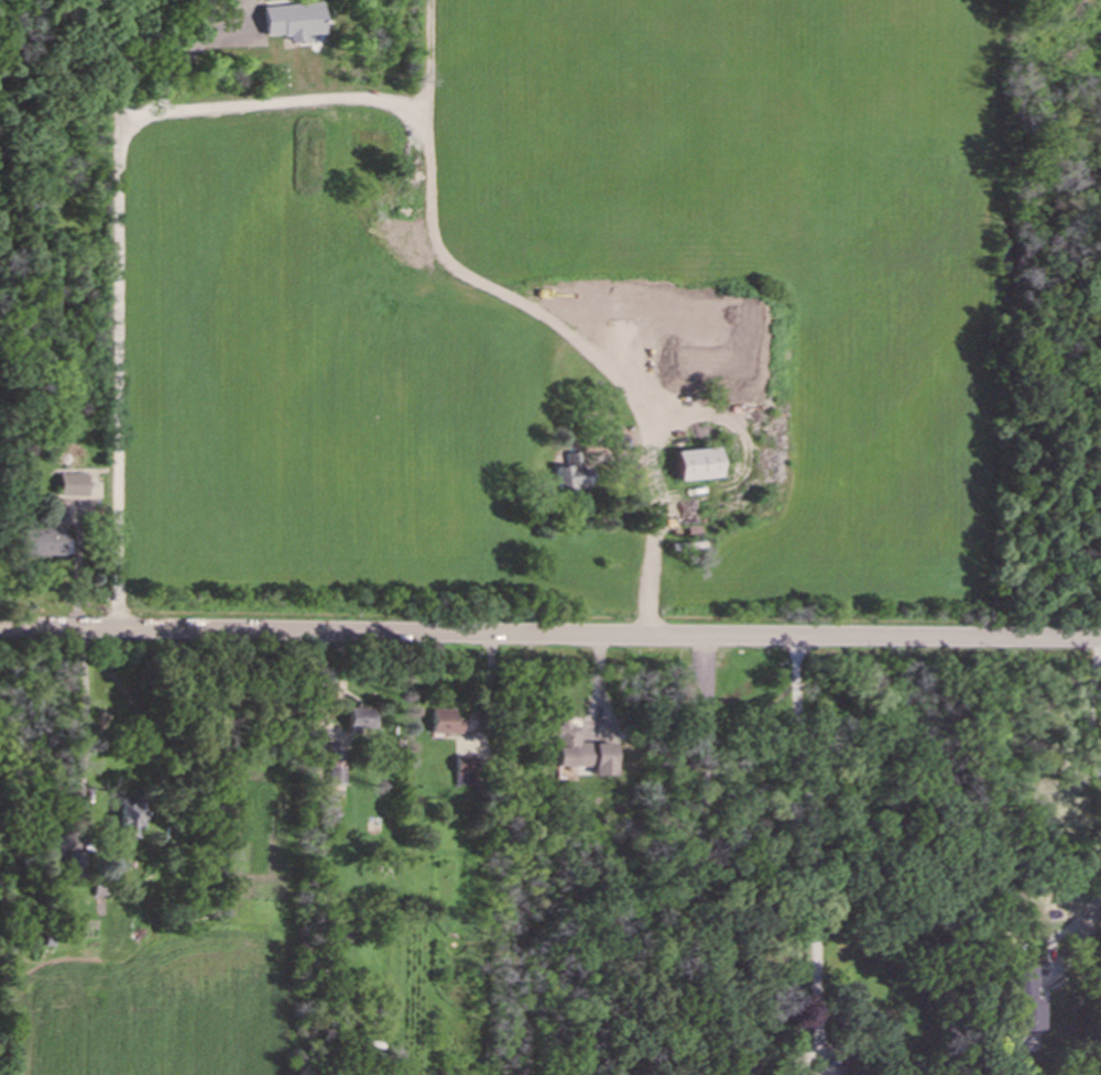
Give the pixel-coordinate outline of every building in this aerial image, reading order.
[(262,7),(264,35),(285,34),(285,42),(303,41),(303,34),(321,33),(319,2),(262,7)] [(675,480),(716,479),(715,448),(674,450),(675,480)] [(564,452),(565,465),(555,467),(556,490),(589,489),(588,467),(582,467),(582,451),(564,452)] [(86,496),(87,474),(59,473),(58,495),(86,496)] [(21,556),(62,555),(62,527),(20,528),(21,556)] [(374,709),(348,708),(348,730),(374,730),(374,709)] [(431,734),(460,734),(461,719),(453,719),(454,710),(432,709),(431,734)] [(555,767),(592,767),(592,775),(613,776),(614,744),(577,743),(578,726),(569,726),(569,719),(559,719),(559,726),(555,726),(555,767)] [(345,784),(346,744),(329,744),(328,783),(345,784)] [(456,785),(477,784),(476,757),(455,757),(456,785)] [(130,795),(119,795),(118,837),(140,838),(141,800),(130,800),(130,795)] [(67,881),(84,881),(85,852),(67,852),(67,881)] [(1014,1031),(1044,1030),(1043,998),(1035,998),(1034,967),(1012,967),(1014,1031)]
